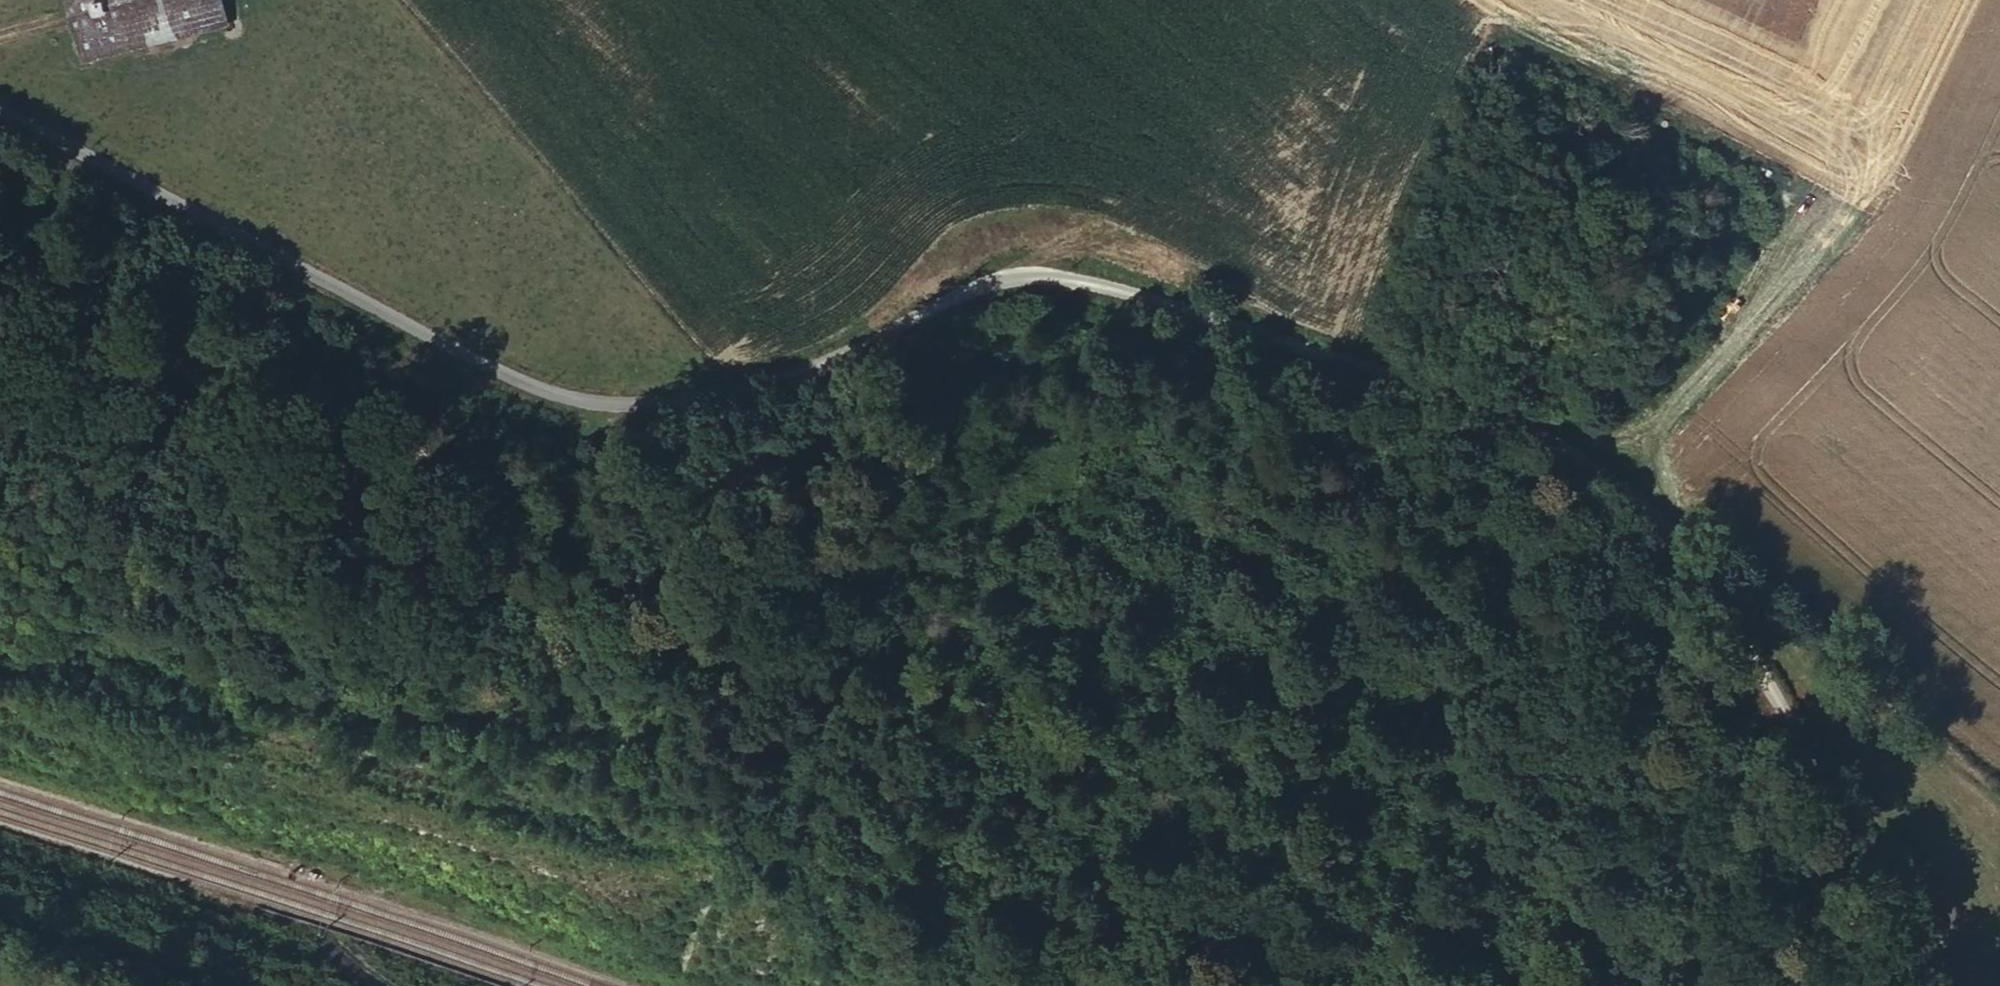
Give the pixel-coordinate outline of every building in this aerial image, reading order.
[(76,53),(125,41),(116,0),(64,0),(76,53)] [(125,41),(223,16),(219,0),(116,0),(125,41)]
